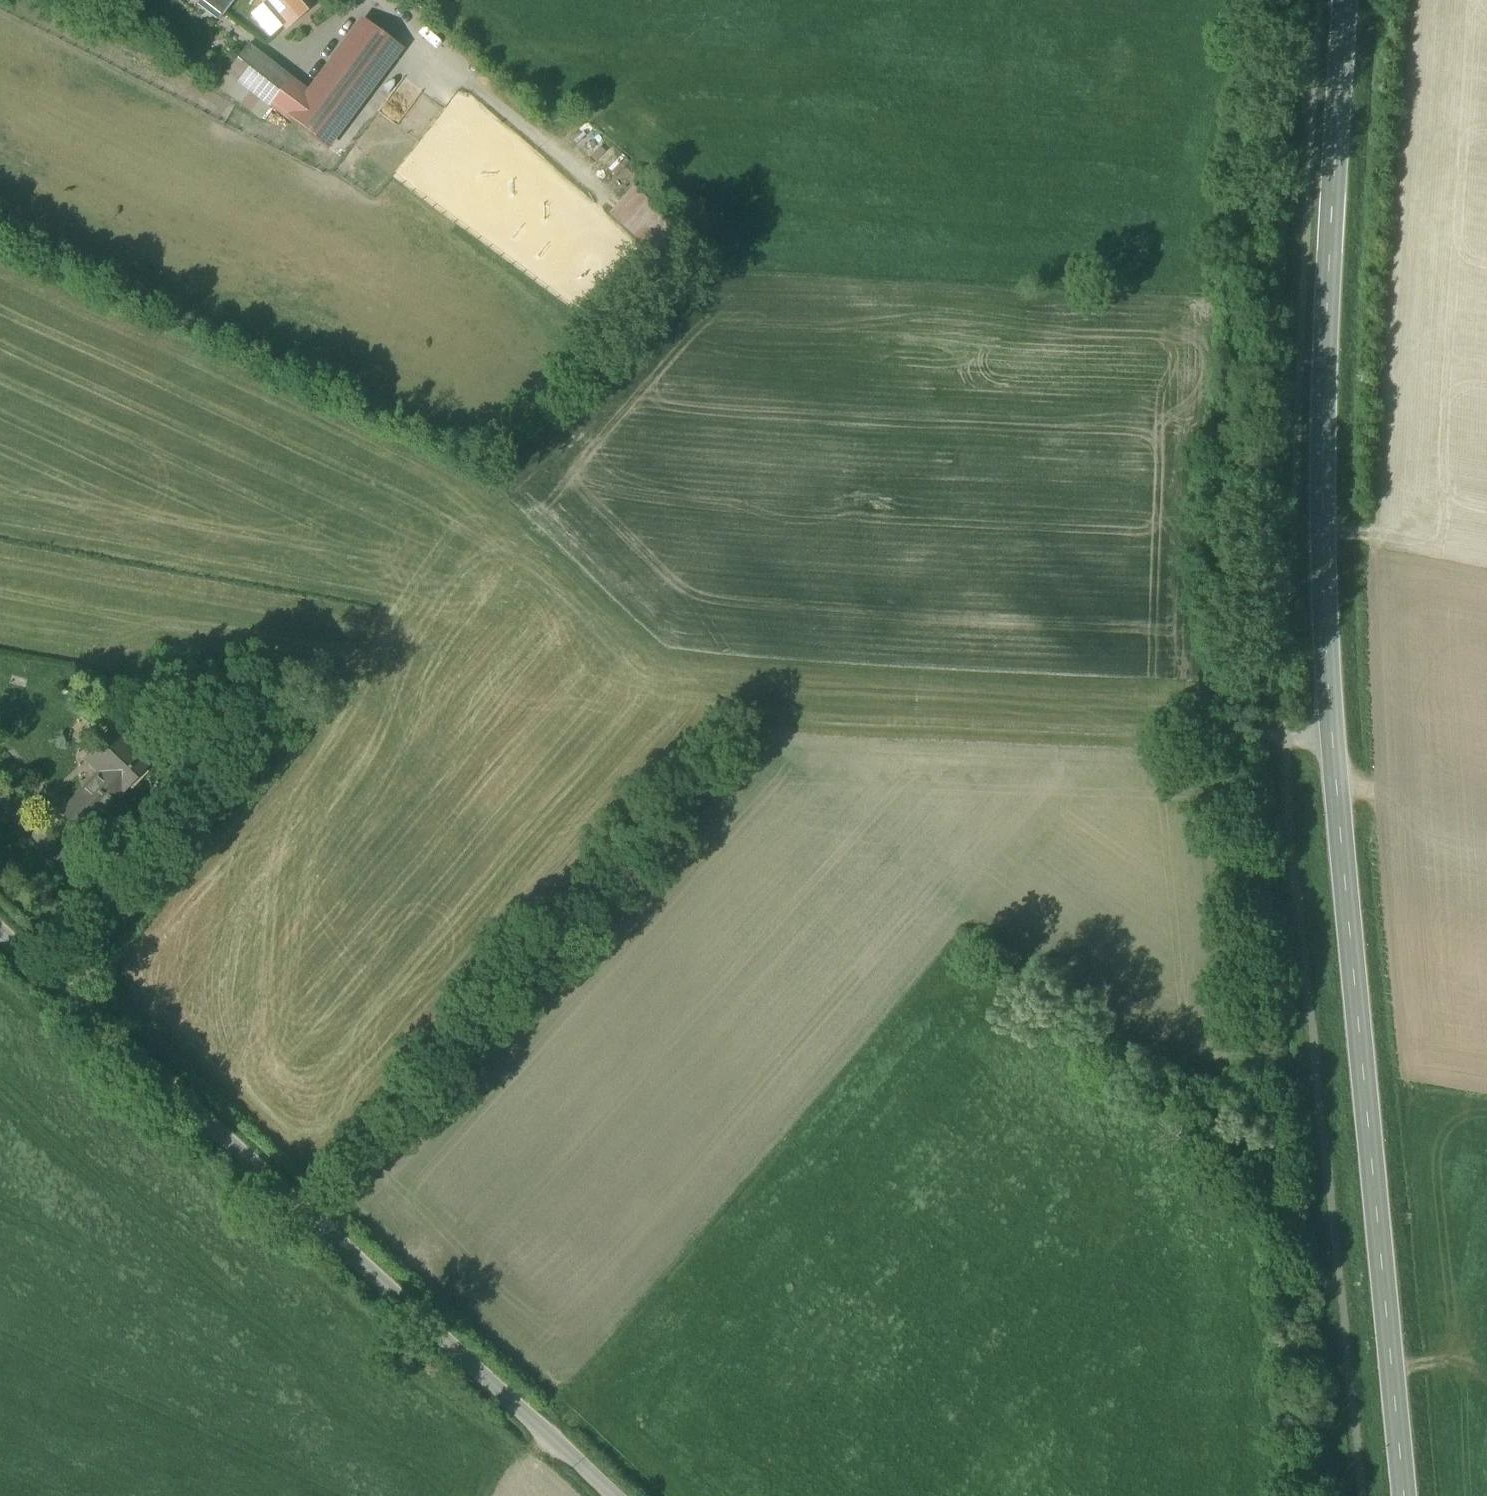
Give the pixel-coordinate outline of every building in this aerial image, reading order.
[(224,14),(235,0),(205,0),(224,14)] [(287,29),(319,1),(318,0),(262,0),(287,29)] [(309,92),(247,46),(228,71),(327,146),(400,49),(363,21),(309,92)] [(612,212),(663,257),(680,239),(672,231),(680,223),(637,185),(612,212)] [(97,769),(84,782),(106,802),(119,787),(124,791),(150,763),(113,728),(85,758),(97,769)]
